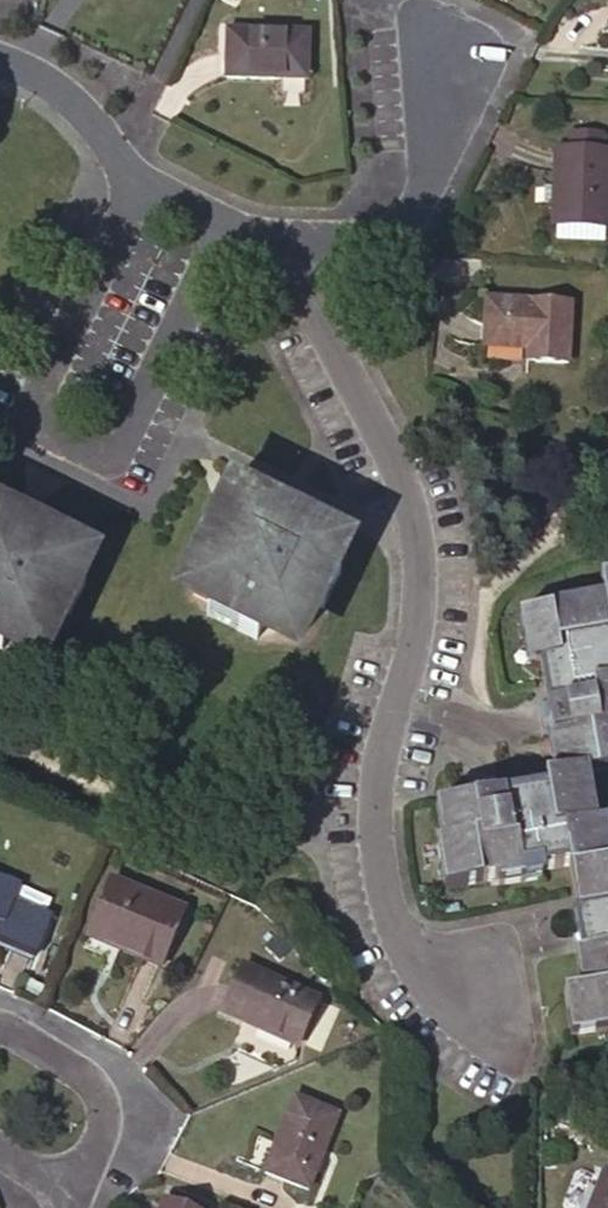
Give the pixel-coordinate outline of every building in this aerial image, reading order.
[(306,81),(308,34),(227,31),(226,78),(306,81)] [(573,151),(607,153),(607,129),(574,128),(573,151)] [(573,151),(557,150),(553,225),(555,226),(604,228),(607,228),(607,224),(607,153),(573,151)] [(604,228),(555,226),(554,250),(603,252),(604,228)] [(569,365),(571,305),(485,300),(484,348),(525,351),(526,362),(569,365)] [(321,566),(337,534),(270,501),(265,511),(224,492),(191,558),(210,567),(194,600),(211,608),(207,616),(256,641),(266,623),(298,638),(314,606),(323,610),(340,576),(321,566)] [(82,544),(17,512),(10,521),(0,516),(0,651),(1,651),(11,632),(43,648),(59,615),(68,620),(85,586),(67,576),(82,544)] [(554,729),(549,730),(556,772),(546,774),(548,783),(437,802),(443,840),(437,840),(444,885),(498,876),(499,882),(542,874),(540,866),(569,861),(577,904),(572,905),(580,946),(573,947),(580,983),(563,987),(570,1028),(607,1023),(607,828),(607,819),(598,820),(590,770),(607,767),(607,574),(603,575),(606,593),(553,602),(553,607),(521,611),(529,661),(542,660),(554,729)] [(49,920),(5,899),(11,886),(0,881),(0,945),(32,959),(49,920)] [(160,967),(183,911),(111,881),(88,938),(160,967)] [(299,1044),(318,999),(243,966),(222,1014),(245,1023),(246,1021),(299,1044)] [(309,1191),(339,1116),(294,1098),(264,1173),(309,1191)] [(588,1207),(607,1207),(607,1170),(604,1169),(588,1207)]
